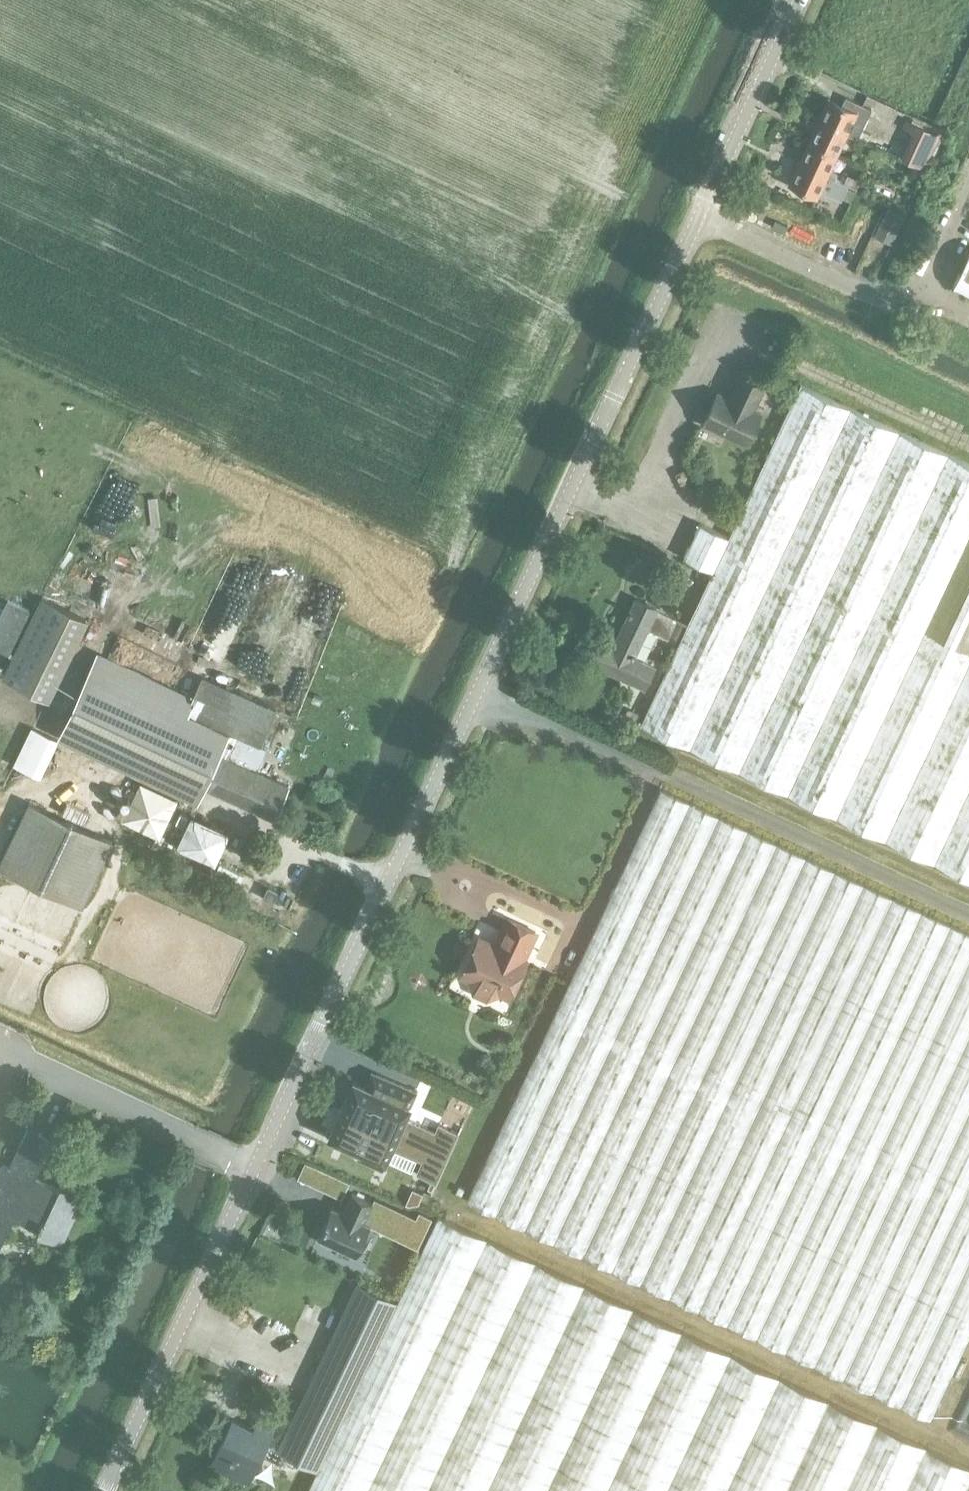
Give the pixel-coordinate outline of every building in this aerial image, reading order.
[(830,99),(820,120),(854,137),(855,136),(858,138),(858,137),(864,140),(868,131),(862,129),(872,108),(846,96),(842,104),(830,99)] [(901,157),(924,168),(939,134),(906,119),(902,127),(913,132),(901,157)] [(852,141),(854,137),(820,120),(810,141),(836,153),(844,137),(852,141)] [(829,169),(836,153),(810,141),(800,162),(826,174),(855,188),(859,180),(848,174),(844,182),(841,181),(841,180),(835,177),(837,173),(829,169)] [(865,141),(861,149),(870,153),(874,145),(865,141)] [(848,186),(826,175),(826,174),(800,162),(790,183),(817,195),(819,190),(841,200),(848,186)] [(889,204),(877,232),(894,240),(907,211),(889,204)] [(953,285),(968,293),(968,252),(953,285)] [(752,409),(764,385),(740,374),(732,391),(736,392),(732,400),(718,393),(703,422),(746,442),(760,413),(752,409)] [(801,383),(729,535),(700,522),(684,556),(713,570),(641,722),(968,876),(968,462),(801,383)] [(86,617),(42,596),(1,676),(46,698),(86,617)] [(637,598),(631,609),(630,608),(629,612),(630,613),(619,635),(621,636),(617,643),(616,642),(613,647),(593,637),(583,657),(645,686),(654,666),(634,656),(647,627),(668,637),(677,617),(637,598)] [(32,611),(30,610),(7,599),(0,614),(0,650),(11,656),(32,611)] [(203,676),(191,700),(96,656),(65,722),(203,787),(204,785),(210,788),(209,788),(273,818),(288,785),(250,767),(253,760),(276,709),(203,676)] [(13,763),(38,775),(63,725),(37,712),(13,763)] [(141,779),(125,816),(163,832),(179,795),(141,779)] [(968,1335),(968,931),(661,787),(467,1199),(931,1417),(968,1335)] [(113,840),(29,801),(0,865),(0,867),(83,905),(113,840)] [(192,811),(179,843),(218,860),(231,828),(192,811)] [(478,939),(462,973),(476,980),(473,987),(474,990),(488,996),(492,995),(495,989),(509,995),(525,961),(522,959),(536,930),(509,918),(500,936),(499,937),(502,938),(499,945),(483,938),(482,940),(478,939)] [(354,1080),(342,1108),(448,1156),(459,1131),(439,1123),(436,1131),(404,1117),(416,1090),(377,1073),(370,1087),(354,1080)] [(342,1108),(329,1136),(351,1145),(351,1146),(361,1151),(358,1157),(381,1168),(392,1145),(423,1159),(417,1172),(437,1181),(448,1156),(342,1108)] [(29,1126),(10,1166),(4,1163),(0,1171),(0,1185),(1,1185),(0,1188),(0,1244),(17,1208),(41,1219),(36,1231),(61,1243),(75,1214),(71,1212),(80,1192),(68,1187),(66,1192),(59,1189),(61,1186),(36,1174),(53,1137),(29,1126)] [(343,1212),(332,1206),(318,1236),(321,1237),(323,1241),(329,1244),(333,1243),(357,1254),(364,1238),(368,1236),(371,1230),(370,1226),(370,1224),(364,1221),(373,1201),(353,1192),(343,1212)] [(328,1347),(367,1365),(317,1468),(307,1490),(968,1490),(968,1466),(438,1214),(397,1301),(358,1282),(328,1347)] [(305,1462),(317,1468),(367,1365),(328,1347),(279,1449),(266,1443),(274,1426),(259,1419),(253,1432),(246,1429),(248,1427),(232,1419),(212,1463),(240,1476),(249,1480),(256,1465),(262,1453),(282,1463),(286,1453),(305,1462)] [(957,1379),(965,1360),(960,1358),(951,1376),(957,1379)]
